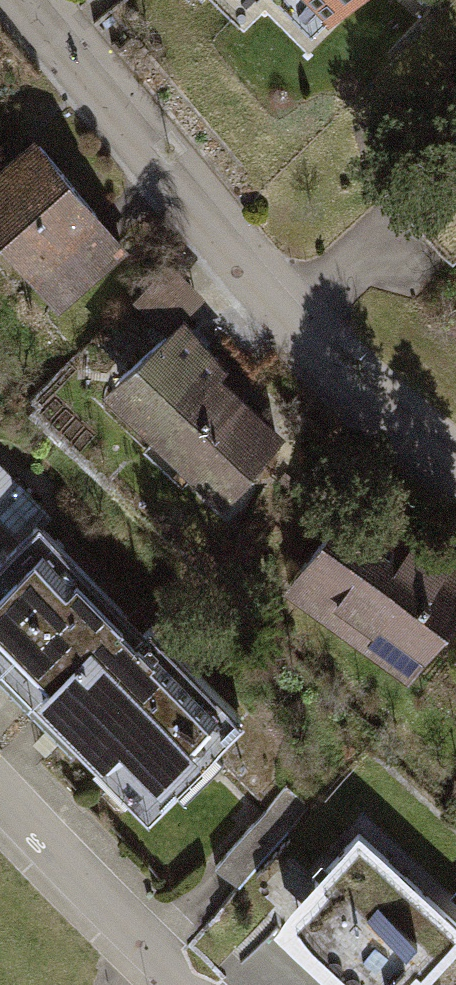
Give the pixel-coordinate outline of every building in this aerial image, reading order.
[(358,0),(327,0),(343,15),(358,0)] [(119,247),(28,130),(0,151),(0,252),(42,306),(119,247)] [(231,507),(288,448),(224,385),(233,376),(188,331),(211,308),(181,277),(142,317),(166,341),(115,393),(231,507)] [(245,711),(152,615),(140,626),(36,517),(47,507),(0,458),(0,524),(12,536),(0,547),(0,664),(142,810),(245,711)] [(455,624),(455,573),(347,499),(283,593),(416,683),(455,624)] [(347,840),(274,922),(345,984),(407,984),(453,934),(347,840)]
